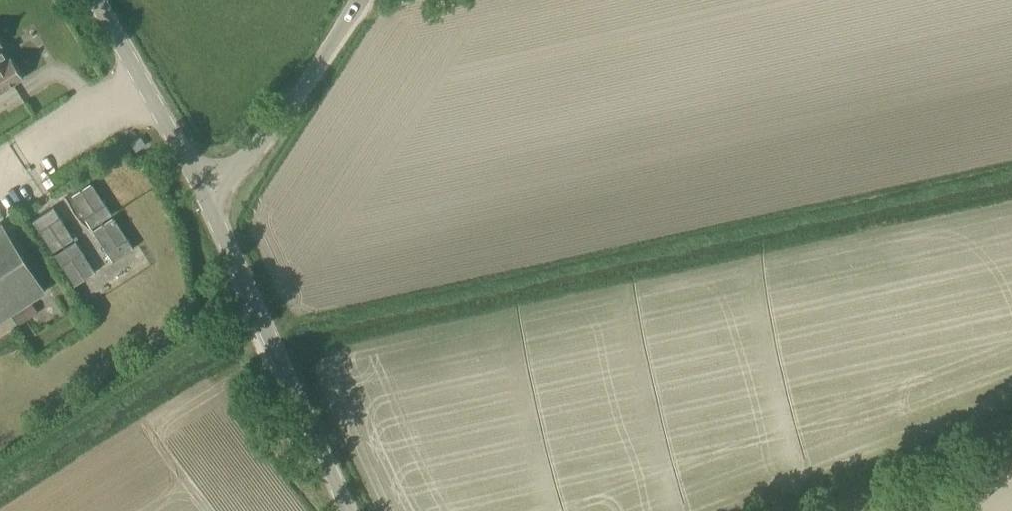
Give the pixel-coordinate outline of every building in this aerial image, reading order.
[(23,76),(11,57),(8,59),(0,47),(0,91),(23,76)] [(112,214),(92,183),(71,196),(91,227),(112,214)] [(53,206),(32,220),(52,251),(73,237),(53,206)] [(134,248),(114,217),(93,230),(113,261),(134,248)] [(0,224),(0,319),(45,290),(2,223),(0,224)] [(74,285),(95,271),(75,240),(54,253),(74,285)] [(19,324),(38,312),(31,300),(11,313),(19,324)]
